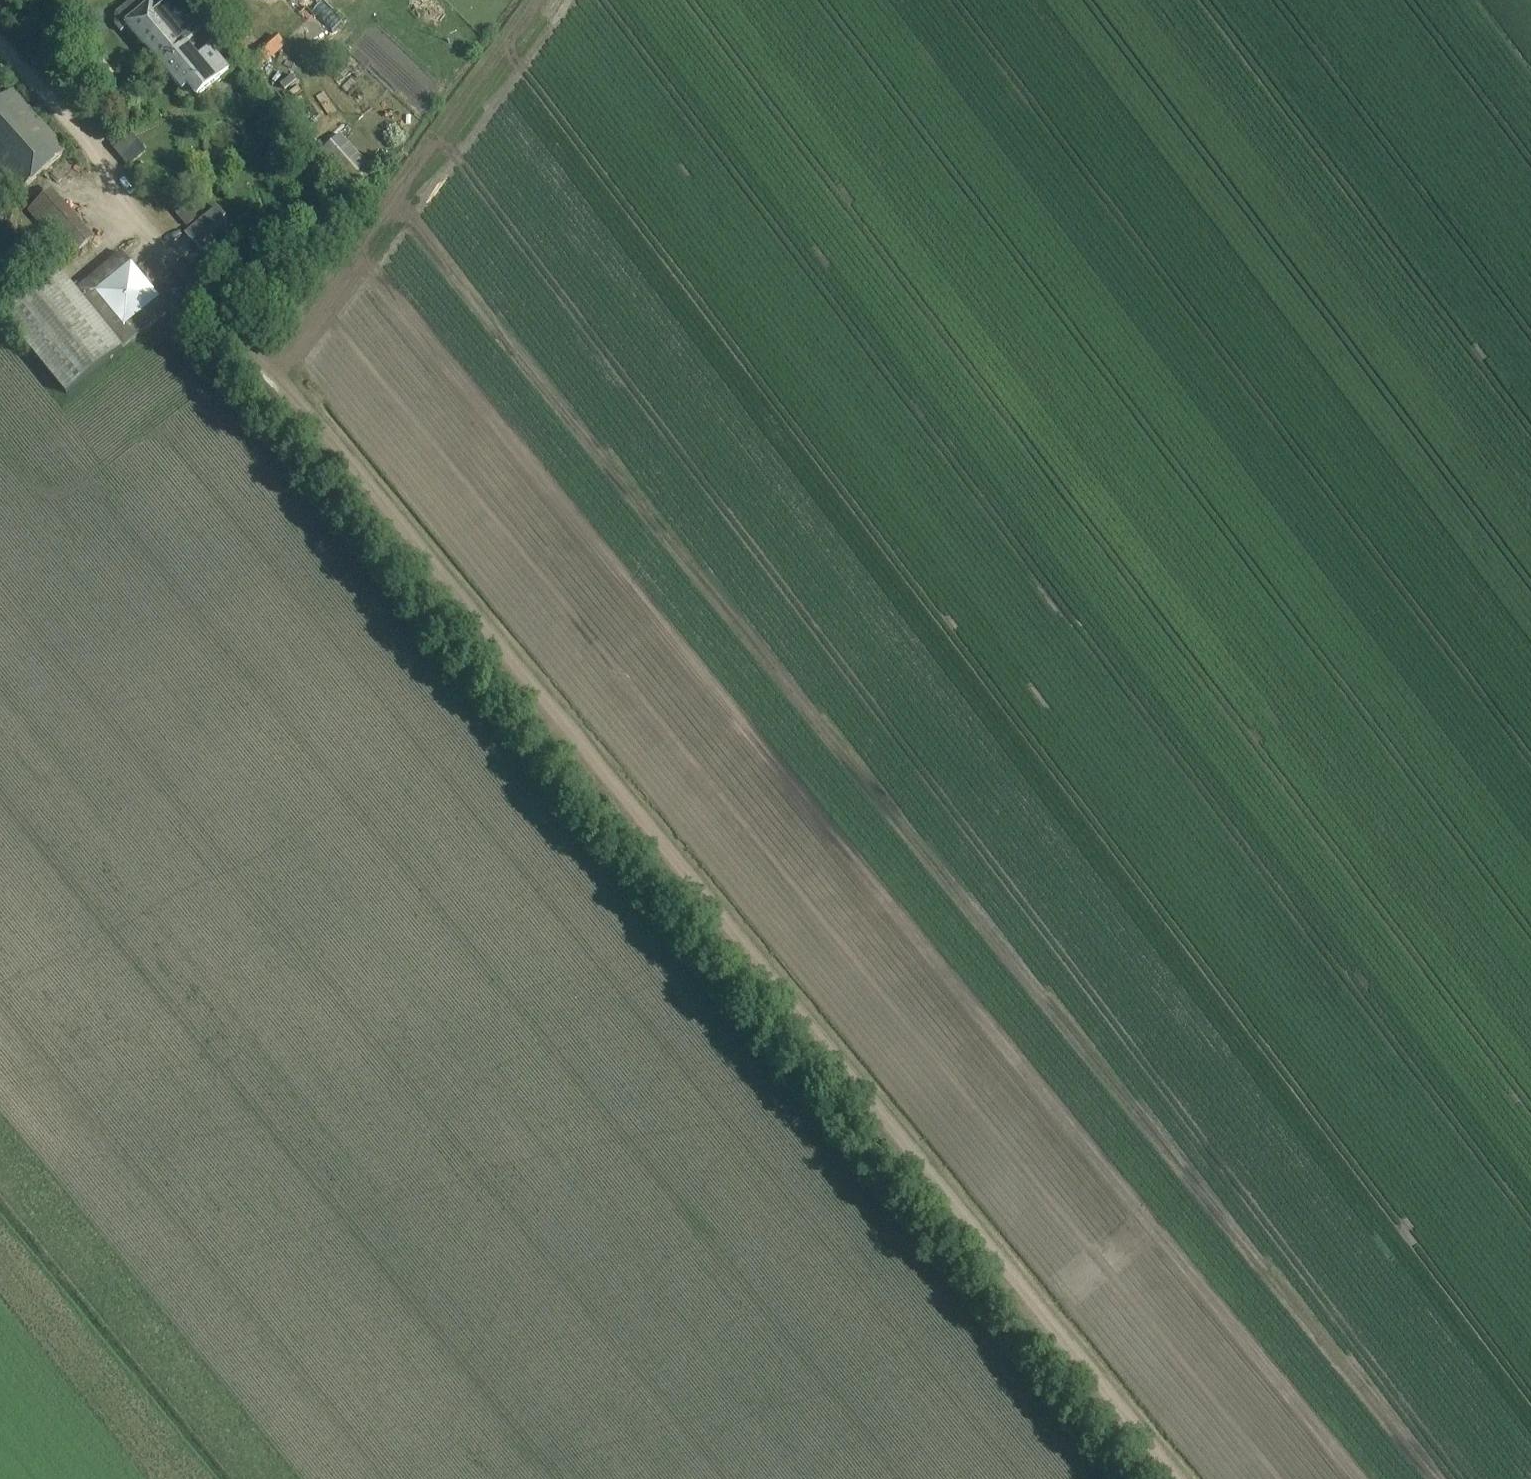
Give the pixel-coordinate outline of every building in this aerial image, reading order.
[(119,13),(118,24),(123,31),(130,26),(147,48),(148,47),(184,93),(180,97),(188,108),(230,75),(208,47),(214,43),(186,8),(187,8),(181,0),(137,0),(119,13)] [(328,8),(301,34),(318,50),(344,24),(328,8)] [(274,44),(260,53),(268,65),(282,56),(274,44)] [(63,151),(6,92),(0,98),(0,178),(17,196),(63,151)] [(351,194),(374,173),(340,136),(317,157),(351,194)] [(187,228),(199,218),(159,171),(147,181),(187,228)] [(43,209),(83,259),(103,244),(63,194),(43,209)] [(207,260),(239,232),(218,207),(185,235),(207,260)] [(125,349),(171,313),(123,253),(78,289),(125,349)] [(90,261),(77,271),(84,280),(97,270),(90,261)] [(66,396),(123,351),(60,273),(4,318),(66,396)]
